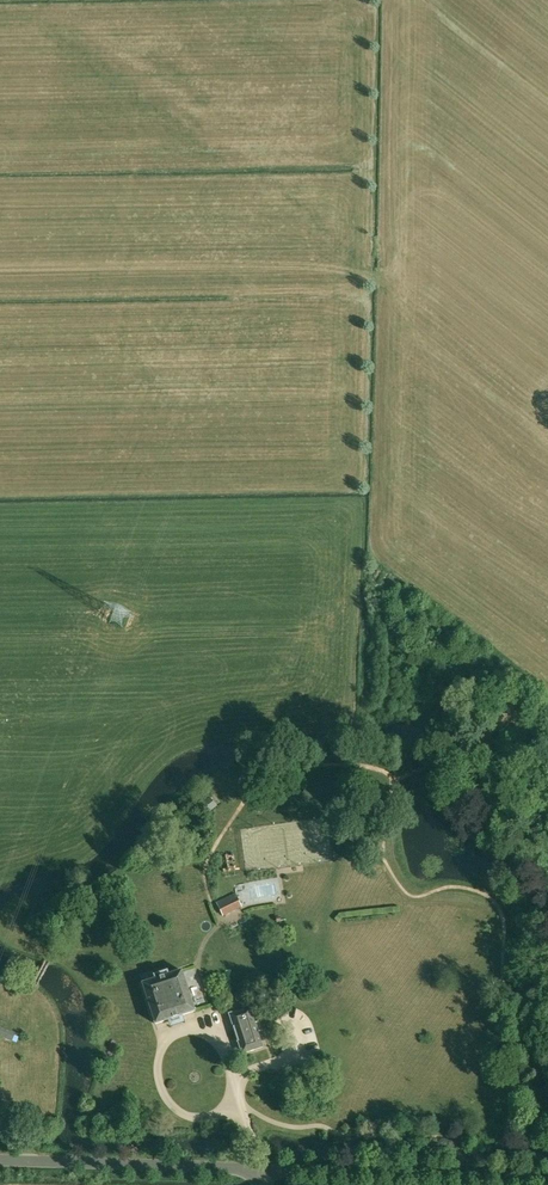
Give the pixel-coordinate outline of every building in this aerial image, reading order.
[(448,745),(459,752),(466,741),(455,733),(448,745)] [(203,803),(210,811),(217,806),(210,797),(203,803)] [(216,902),(223,916),(242,907),(236,893),(216,902)] [(142,983),(155,1025),(196,1012),(182,970),(169,974),(168,971),(153,975),(155,979),(142,983)] [(194,984),(203,981),(200,974),(191,977),(194,984)] [(203,990),(196,993),(199,1001),(206,998),(203,990)] [(228,1014),(242,1054),(263,1048),(258,1031),(262,1030),(259,1022),(256,1022),(249,1006),(228,1014)]
